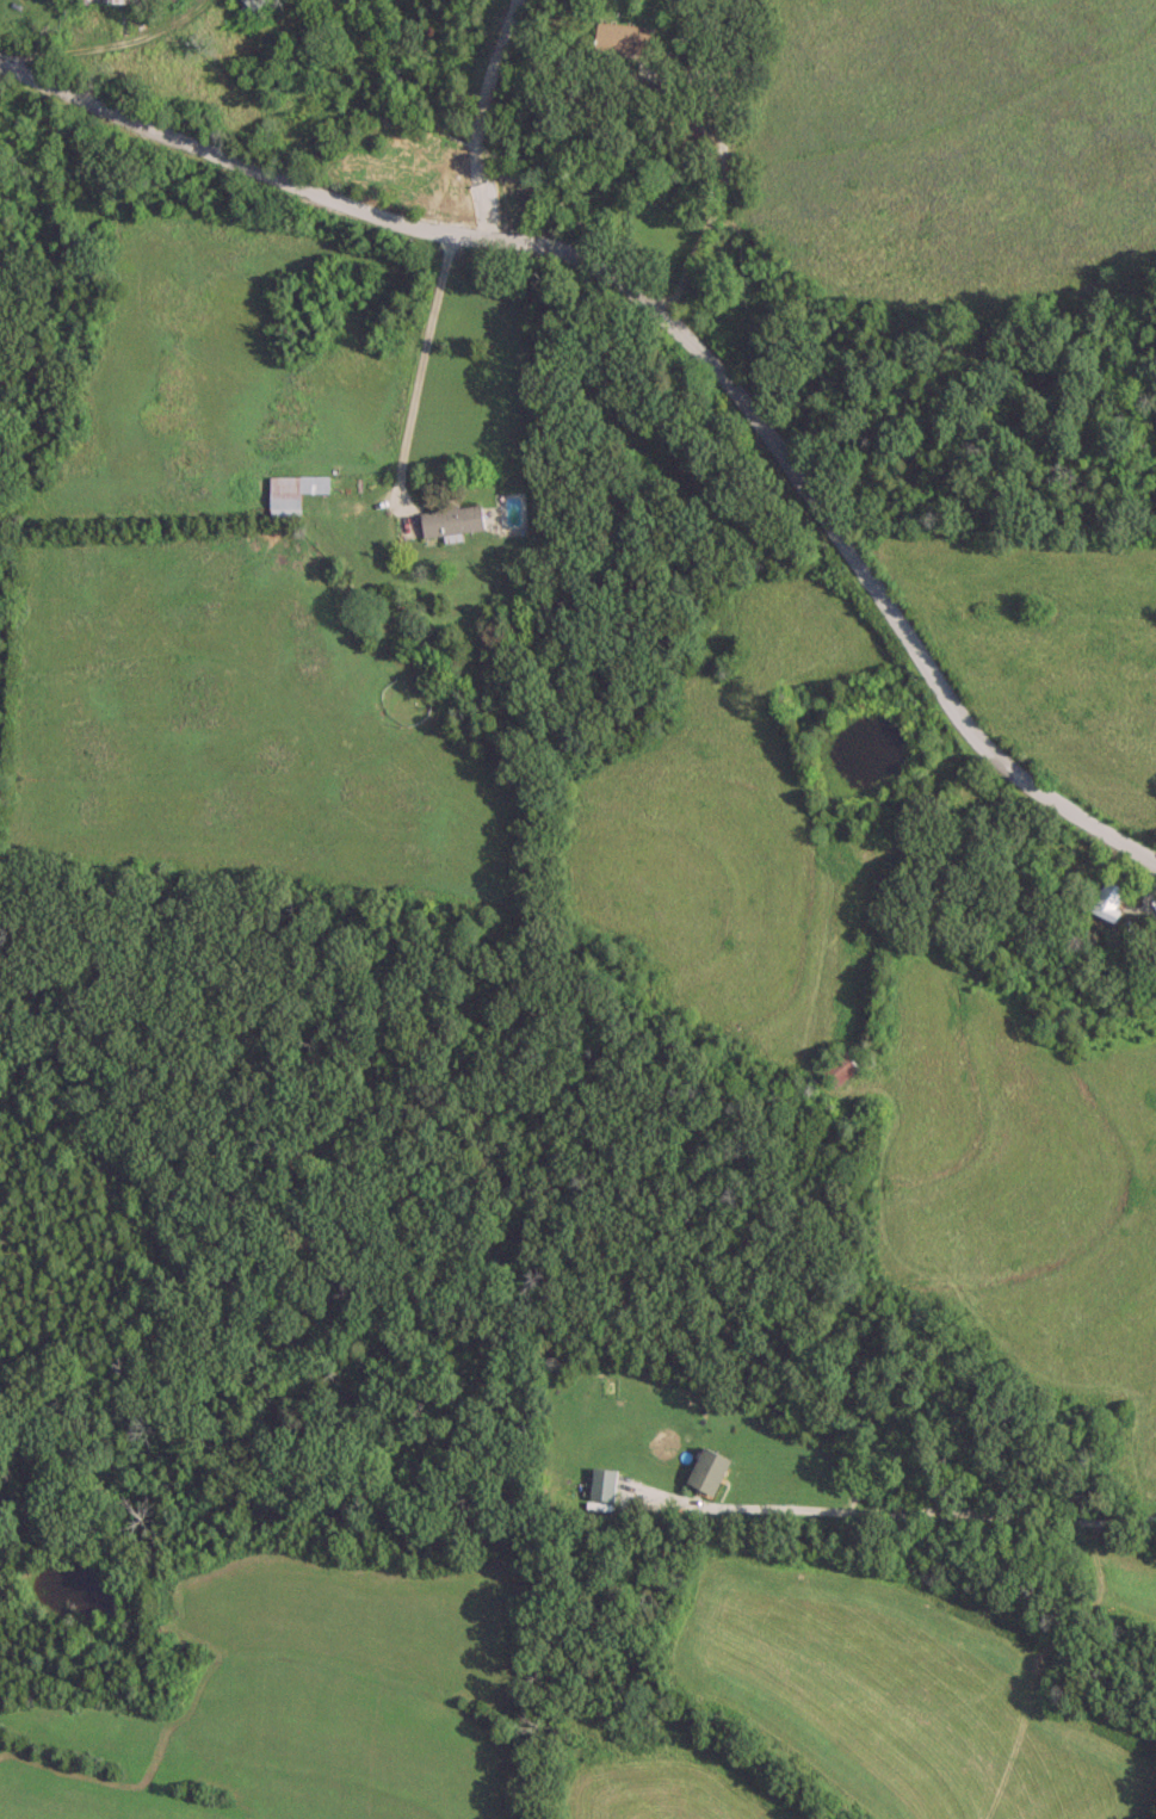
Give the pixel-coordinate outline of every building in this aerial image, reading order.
[(250,10),(261,0),(240,0),(250,10)] [(594,21),(592,47),(652,53),(654,26),(594,21)] [(299,513),(298,491),(327,491),(327,474),(267,474),(268,513),(299,513)] [(421,534),(481,528),(479,502),(418,508),(421,534)] [(1124,888),(1103,877),(1086,908),(1108,920),(1124,888)] [(817,1069),(832,1086),(856,1065),(841,1047),(817,1069)] [(683,1481),(710,1494),(727,1457),(700,1444),(683,1481)]
